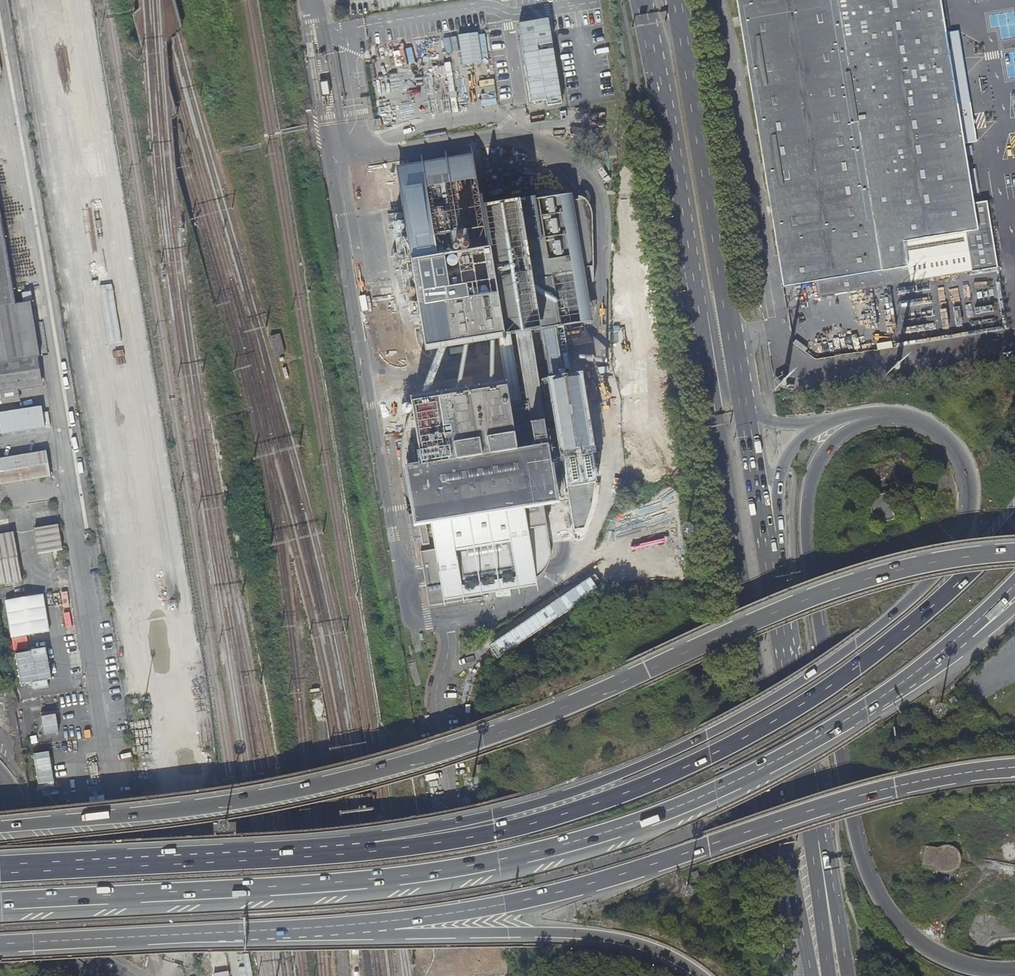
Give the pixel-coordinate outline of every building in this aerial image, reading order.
[(785,287),(817,282),(820,297),(999,266),(998,260),(989,202),(975,204),(965,141),(978,139),(974,112),(965,61),(960,32),(947,34),(941,0),(737,0),(785,287)] [(947,18),(956,17),(955,1),(945,2),(947,18)] [(328,80),(320,82),(322,96),(331,95),(328,80)] [(628,142),(634,142),(632,127),(625,129),(628,142)] [(416,285),(417,292),(422,319),(424,335),(427,334),(430,340),(433,342),(436,343),(438,343),(439,343),(440,346),(500,336),(505,335),(505,333),(506,332),(511,332),(512,334),(517,334),(531,331),(543,329),(556,327),(584,323),(576,269),(590,267),(592,280),(593,281),(594,282),(595,281),(597,261),(598,254),(598,250),(597,238),(595,224),(592,210),(589,201),(586,199),(583,197),(579,196),(579,199),(565,202),(563,195),(489,207),(490,212),(484,213),(478,182),(475,168),(473,158),(398,171),(400,180),(403,195),(410,240),(416,284),(416,285)] [(611,179),(600,162),(593,163),(606,182),(611,179)] [(18,399),(16,387),(27,385),(27,381),(39,379),(35,354),(39,354),(29,299),(14,302),(0,214),(0,403),(18,399)] [(422,319),(417,292),(416,285),(408,287),(405,288),(410,322),(422,319)] [(564,376),(556,327),(543,329),(550,379),(564,376)] [(547,418),(531,331),(517,334),(529,402),(532,420),(547,418)] [(500,336),(508,387),(511,404),(518,403),(506,332),(505,333),(505,335),(500,336)] [(277,333),(268,336),(273,356),(282,354),(277,333)] [(485,598),(484,594),(484,589),(522,583),(530,581),(536,579),(541,575),(546,570),(549,563),(551,558),(550,544),(573,541),(573,536),(576,536),(577,538),(580,538),(582,536),(589,518),(595,498),(597,473),(595,454),(582,374),(564,376),(550,379),(556,416),(547,418),(532,420),(529,402),(518,403),(511,404),(508,387),(451,396),(413,402),(415,416),(410,416),(406,426),(403,438),(402,468),(405,494),(413,540),(422,539),(423,545),(430,544),(429,537),(434,536),(436,548),(421,552),(430,607),(485,598)] [(0,413),(0,420),(0,422),(3,435),(46,428),(42,406),(0,413)] [(45,450),(0,458),(0,484),(49,475),(45,450)] [(889,493),(868,498),(874,525),(895,520),(889,493)] [(34,527),(38,554),(64,549),(59,523),(34,527)] [(0,534),(0,585),(22,581),(14,532),(0,534)] [(44,594),(5,600),(11,638),(50,632),(44,594)] [(954,706),(958,702),(954,697),(950,701),(954,706)] [(959,853),(926,848),(923,866),(955,872),(959,853)]
